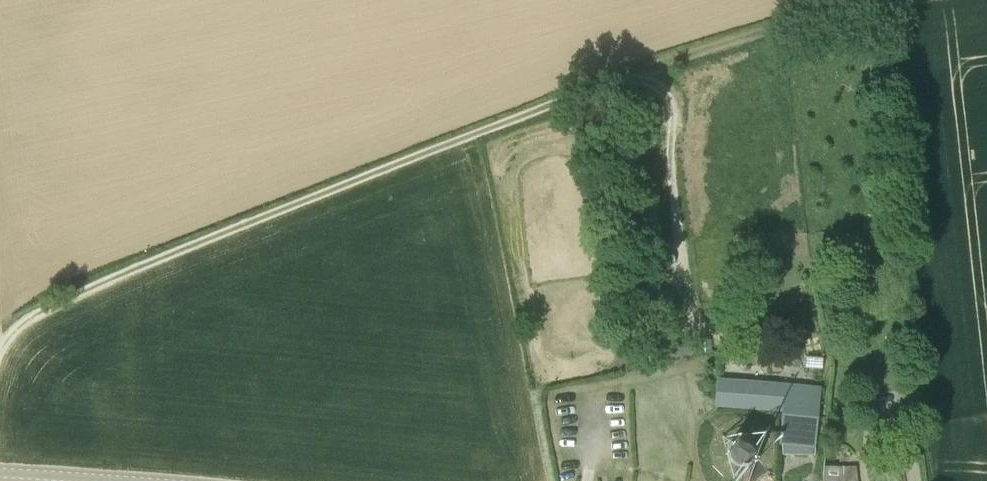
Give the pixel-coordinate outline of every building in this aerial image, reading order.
[(711,339),(696,340),(697,353),(712,351),(711,339)] [(817,387),(785,385),(785,386),(718,386),(718,406),(783,408),(782,426),(782,441),(810,442),(815,416),(817,387)] [(770,472),(758,455),(757,455),(758,452),(758,449),(758,447),(757,444),(756,442),(754,439),(752,437),(750,436),(748,435),(745,434),(742,434),(740,434),(737,435),(734,436),(732,437),(730,439),(729,441),(728,444),(727,447),(727,449),(727,452),(728,455),(729,457),(730,459),(732,461),(734,463),(737,464),(738,465),(739,465),(734,468),(743,480),(757,480),(770,472)] [(807,454),(807,445),(782,445),(782,454),(807,454)] [(823,465),(823,480),(858,480),(856,465),(844,466),(833,466),(823,465)]
